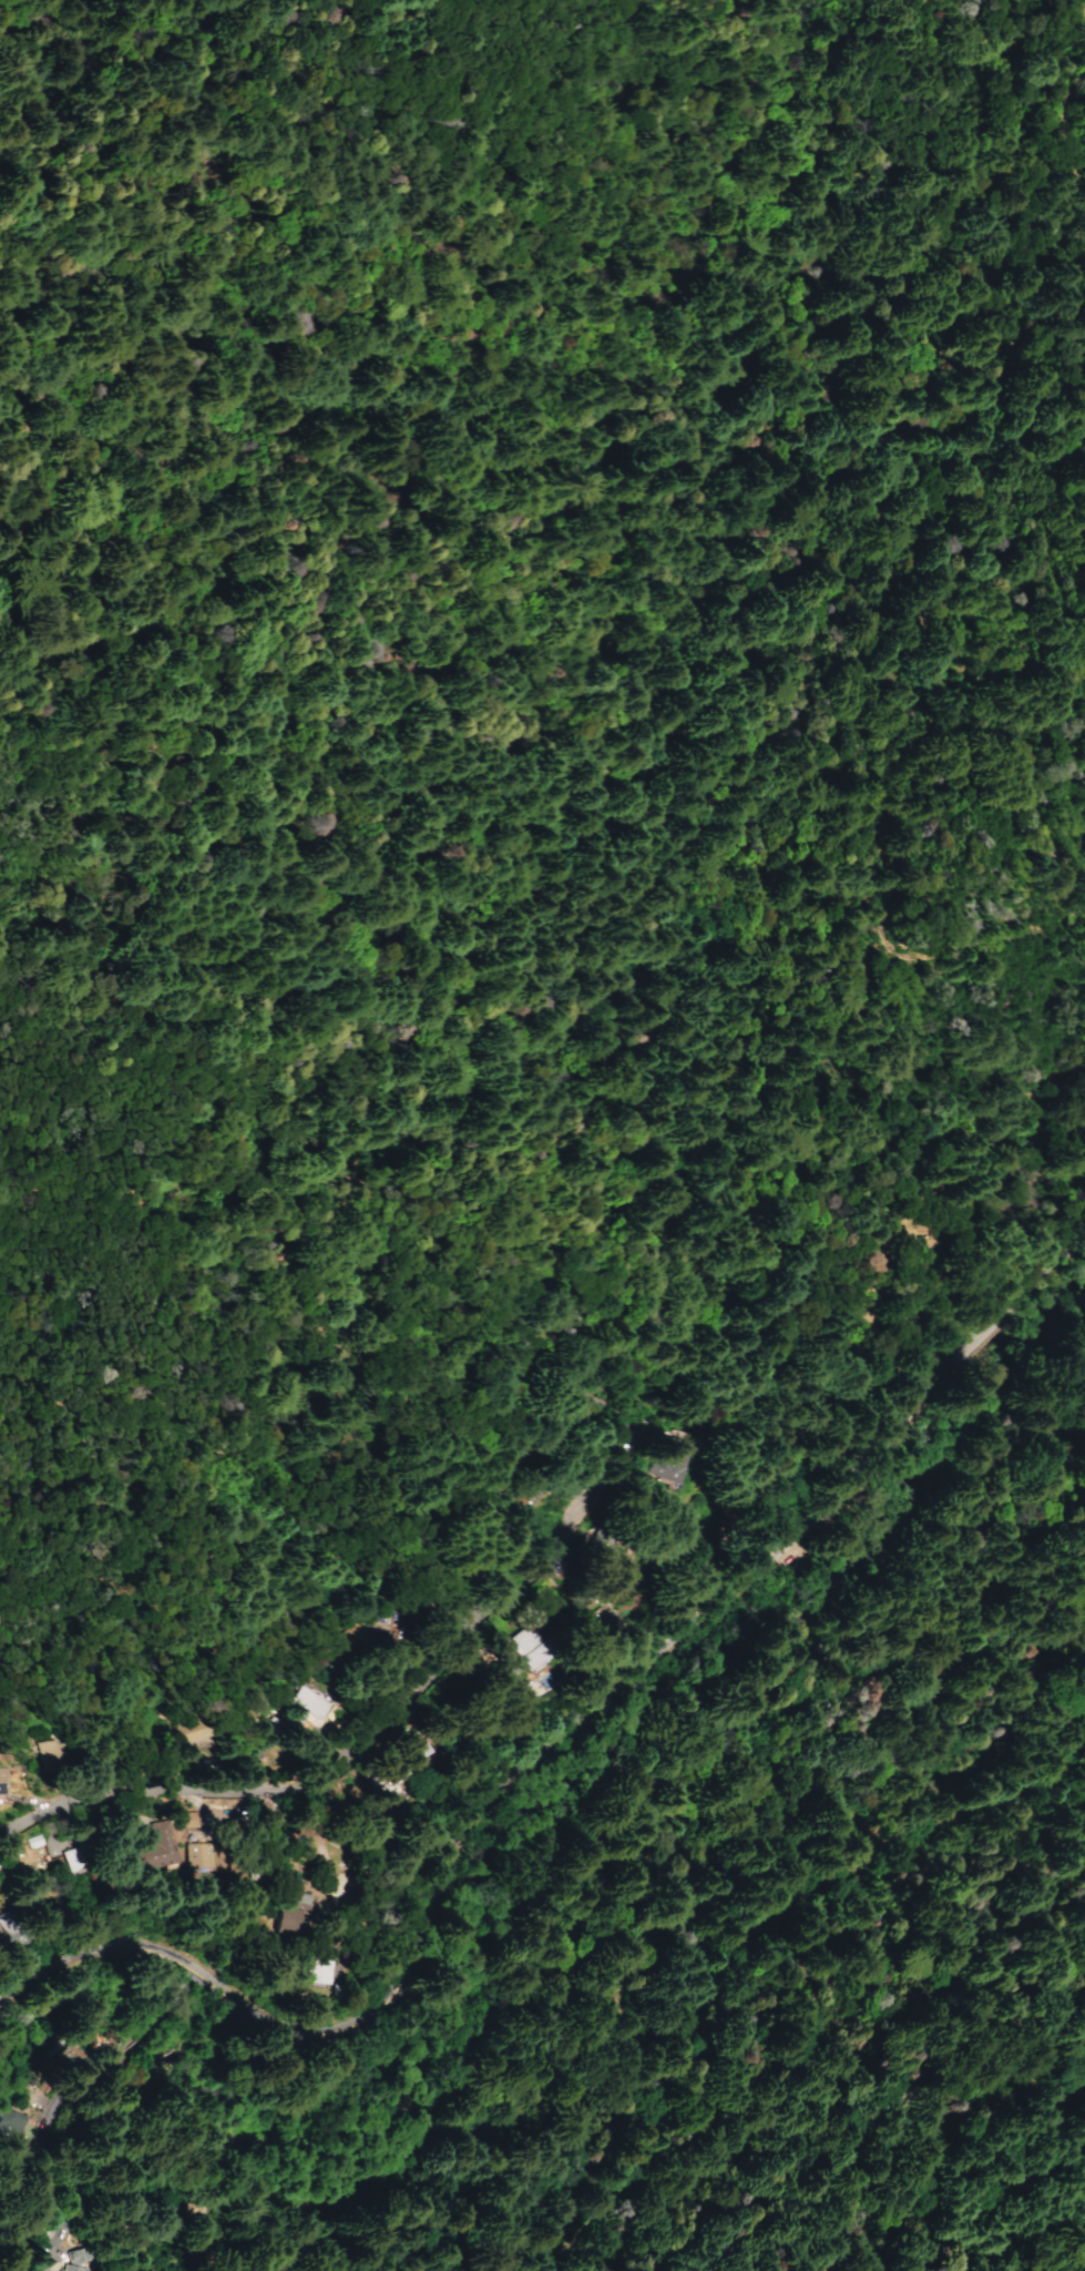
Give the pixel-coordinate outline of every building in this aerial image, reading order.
[(702,1446),(687,1486),(655,1474),(669,1434),(702,1446)] [(347,1635),(359,1655),(380,1644),(368,1623),(347,1635)] [(531,1672),(513,1648),(516,1646),(511,1639),(531,1625),(542,1640),(545,1638),(557,1652),(531,1672)] [(318,1722),(332,1705),(308,1684),(294,1701),(318,1722)] [(174,1724),(180,1748),(211,1740),(206,1717),(174,1724)] [(38,1742),(58,1740),(61,1768),(40,1770),(38,1742)] [(375,1786),(391,1801),(415,1777),(399,1761),(375,1786)] [(176,1827),(196,1828),(196,1813),(176,1812),(176,1827)] [(176,1863),(168,1819),(148,1823),(152,1844),(133,1847),(137,1870),(176,1863)] [(209,1867),(208,1843),(184,1843),(185,1868),(209,1867)] [(297,1939),(301,1922),(304,1923),(310,1894),(287,1889),(284,1906),(276,1905),(270,1933),(297,1939)] [(304,1983),(328,1984),(330,1944),(306,1943),(304,1983)] [(67,2265),(62,2264),(61,2270),(87,2270),(88,2268),(84,2267),(87,2252),(70,2248),(67,2265)]
